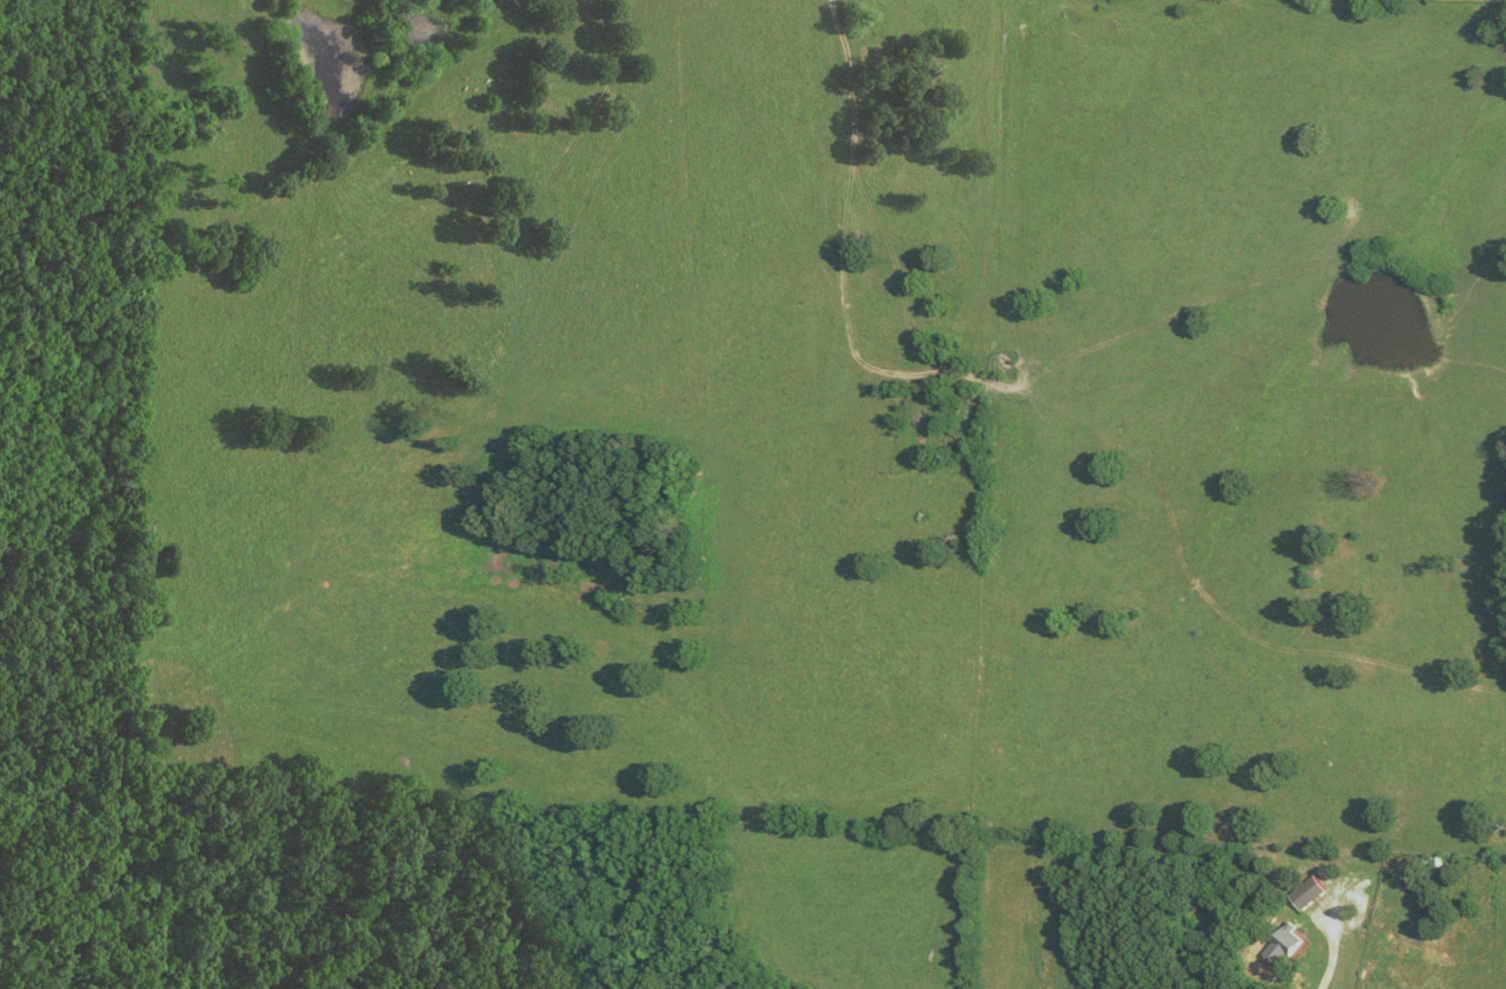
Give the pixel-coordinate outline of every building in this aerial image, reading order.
[(1330,890),(1318,874),(1293,893),(1305,908),(1330,890)] [(1275,940),(1296,957),(1310,939),(1289,922),(1275,940)]
